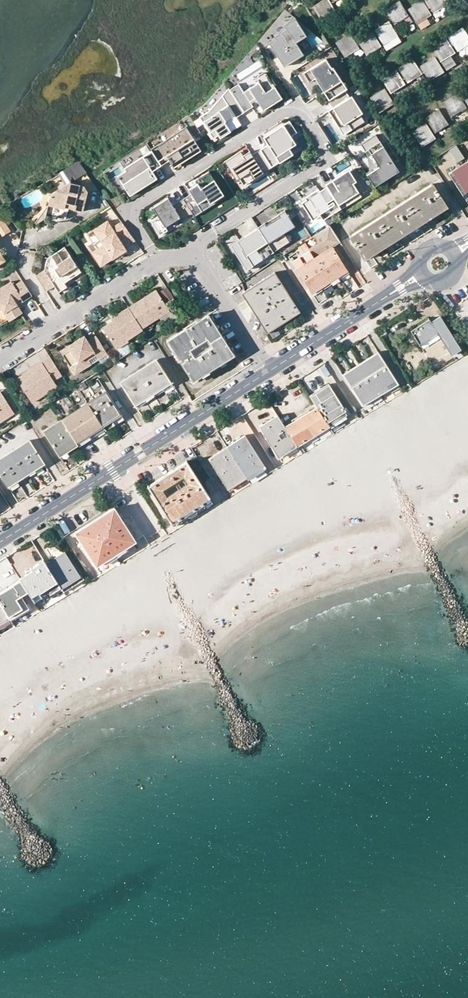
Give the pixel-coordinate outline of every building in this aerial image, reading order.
[(313,7),(322,21),(335,13),(327,0),(324,0),(313,7)] [(433,13),(447,4),(444,0),(425,0),(433,13)] [(430,15),(421,1),(408,9),(416,23),(430,15)] [(385,10),(393,24),(407,15),(398,2),(385,10)] [(306,36),(296,20),(285,27),(287,31),(276,37),(278,40),(270,45),(284,67),(303,55),(296,43),(306,36)] [(397,36),(388,22),(374,31),(383,45),(397,36)] [(467,44),(467,39),(462,28),(448,37),(457,51),(467,44)] [(380,47),(371,32),(358,41),(367,55),(380,47)] [(358,49),(349,34),(335,43),(344,57),(358,49)] [(454,53),(445,39),(431,48),(440,62),(454,53)] [(429,80),(443,72),(434,58),(420,67),(429,80)] [(345,90),(349,88),(341,76),(339,77),(333,67),(332,68),(326,59),(303,73),(309,82),(315,78),(318,77),(326,90),(324,91),(315,96),(321,105),(328,101),(345,90)] [(420,74),(412,60),(398,69),(407,82),(420,74)] [(395,70),(381,79),(390,93),(404,85),(395,70)] [(259,82),(235,97),(244,112),(253,106),(250,102),(256,98),(263,110),(282,98),(267,74),(263,73),(258,76),(257,80),(259,82)] [(326,90),(318,77),(315,78),(324,91),(326,90)] [(239,83),(230,89),(235,97),(244,91),(239,83)] [(236,117),(244,112),(235,97),(230,89),(229,88),(209,111),(199,117),(213,138),(218,135),(220,138),(231,131),(226,124),(236,117)] [(393,104),(384,89),(370,98),(379,112),(393,104)] [(363,113),(352,96),(350,97),(345,90),(328,101),(333,108),(330,109),(335,116),(332,117),(339,128),(347,122),(352,130),(365,121),(360,114),(363,113)] [(465,108),(457,94),(443,102),(452,116),(465,108)] [(447,125),(438,110),(426,118),(435,132),(447,125)] [(241,124),(236,117),(226,124),(231,131),(241,124)] [(268,145),(260,150),(272,168),(293,154),(290,149),(285,141),(291,137),(297,133),(290,121),(264,138),(268,145)] [(352,130),(347,122),(339,128),(343,135),(352,130)] [(435,139),(425,124),(413,132),(422,147),(435,139)] [(151,150),(161,165),(169,160),(173,157),(178,165),(201,150),(186,126),(151,149),(151,150)] [(399,171),(376,134),(363,142),(368,149),(369,149),(380,166),(367,175),(374,187),(399,171)] [(291,137),(285,141),(290,149),(296,144),(291,137)] [(356,142),(347,145),(351,157),(361,153),(356,142)] [(465,159),(456,146),(450,149),(459,163),(465,159)] [(152,171),(161,165),(151,150),(123,168),(125,171),(117,176),(130,195),(153,180),(148,173),(152,171)] [(241,152),(224,163),(236,182),(239,180),(250,173),(254,179),(272,168),(260,150),(252,155),(250,152),(243,156),(241,152)] [(174,167),(178,165),(173,157),(169,160),(174,167)] [(64,183),(86,173),(80,161),(59,172),(64,183)] [(449,173),(463,196),(467,193),(467,165),(466,162),(449,173)] [(348,175),(352,183),(356,181),(348,169),(332,180),(334,184),(348,175)] [(157,178),(152,171),(148,173),(153,180),(157,178)] [(209,172),(195,180),(197,183),(188,189),(191,194),(183,199),(192,214),(194,216),(225,196),(209,172)] [(243,186),(254,179),(250,173),(239,180),(243,186)] [(332,180),(325,184),(326,186),(340,208),(341,209),(361,197),(352,183),(348,175),(334,184),(332,180)] [(426,219),(446,207),(431,183),(349,236),(364,259),(381,248),(406,232),(426,219)] [(86,192),(82,187),(68,184),(49,196),(46,205),(63,209),(63,207),(65,202),(74,204),(73,210),(81,212),(86,192)] [(340,208),(326,186),(319,191),(318,188),(310,194),(311,196),(306,199),(301,202),(312,220),(320,215),(330,209),(333,213),(340,208)] [(182,220),(192,214),(183,199),(173,205),(168,198),(153,208),(158,216),(151,221),(160,235),(168,230),(165,227),(180,218),(182,220)] [(323,219),(333,213),(330,209),(320,215),(323,219)] [(289,242),(284,233),(295,226),(284,210),(273,217),(275,219),(269,223),(266,225),(264,223),(258,227),(273,252),(289,242)] [(11,231),(3,219),(0,221),(0,233),(2,236),(11,231)] [(121,220),(111,227),(106,219),(97,225),(103,234),(103,235),(99,237),(103,243),(92,250),(101,264),(112,257),(110,254),(114,251),(116,254),(125,249),(123,246),(134,240),(121,220)] [(103,235),(103,234),(97,225),(93,228),(99,237),(103,235)] [(309,249),(314,258),(329,282),(338,276),(348,270),(332,246),(339,241),(330,225),(314,235),(319,243),(309,249)] [(273,252),(258,227),(249,233),(251,236),(249,237),(247,234),(236,241),(246,255),(239,259),(246,270),(274,252),(273,252)] [(410,241),(424,234),(421,228),(407,236),(410,241)] [(230,245),(239,259),(246,255),(236,241),(230,245)] [(63,281),(80,270),(64,245),(46,256),(43,268),(34,274),(45,290),(53,284),(57,290),(66,285),(63,281)] [(314,258),(297,269),(311,293),(320,287),(329,282),(314,258)] [(338,276),(340,279),(350,273),(348,270),(338,276)] [(364,282),(355,270),(350,273),(358,286),(364,282)] [(299,312),(274,272),(241,293),(267,333),(284,322),(299,312)] [(236,273),(230,277),(236,285),(241,282),(236,273)] [(340,279),(338,276),(329,282),(331,285),(340,279)] [(21,279),(13,284),(10,280),(0,286),(0,307),(9,320),(22,312),(14,300),(21,296),(23,300),(32,295),(21,279)] [(166,301),(173,298),(168,287),(161,290),(166,301)] [(159,317),(157,313),(167,306),(156,289),(145,296),(147,299),(143,302),(141,298),(128,306),(137,320),(142,328),(159,317)] [(210,302),(206,297),(197,303),(200,308),(210,302)] [(115,314),(117,318),(113,320),(103,326),(116,346),(127,338),(143,329),(142,328),(137,320),(128,306),(115,314)] [(157,313),(159,317),(169,310),(167,306),(157,313)] [(218,365),(225,361),(226,362),(234,357),(209,317),(169,342),(195,382),(203,377),(202,375),(209,371),(210,373),(219,367),(218,365)] [(442,322),(439,318),(431,323),(433,327),(442,322)] [(431,323),(429,320),(415,328),(410,331),(417,342),(436,330),(450,352),(457,347),(442,322),(433,327),(431,323)] [(107,352),(95,334),(87,339),(83,334),(68,343),(71,347),(62,353),(70,365),(86,355),(88,358),(95,354),(97,358),(107,352)] [(116,346),(117,348),(129,341),(127,338),(116,346)] [(62,353),(71,347),(68,343),(59,349),(62,353)] [(395,381),(377,352),(363,361),(341,375),(359,403),(395,381)] [(74,373),(91,362),(88,358),(86,355),(70,365),(74,373)] [(16,377),(29,398),(55,381),(54,379),(61,374),(50,356),(41,362),(44,365),(32,373),(29,369),(16,377)] [(121,383),(136,406),(150,398),(172,383),(157,360),(121,383)] [(44,365),(41,362),(29,369),(32,373),(44,365)] [(29,398),(32,402),(58,385),(55,381),(29,398)] [(359,403),(361,407),(397,384),(395,381),(359,403)] [(316,406),(325,421),(343,410),(327,385),(318,390),(309,396),(316,406)] [(87,403),(92,410),(101,425),(111,419),(119,414),(105,391),(87,403)] [(14,413),(1,393),(0,394),(0,422),(14,413)] [(102,426),(101,425),(92,410),(87,403),(61,419),(75,442),(89,434),(102,426)] [(296,419),(284,426),(296,446),(328,426),(325,421),(316,406),(296,419)] [(325,421),(328,426),(346,415),(343,410),(325,421)] [(265,423),(259,427),(278,457),(296,446),(284,426),(277,415),(265,423)] [(69,446),(75,442),(61,419),(51,425),(52,427),(45,432),(58,454),(69,446)] [(237,440),(227,447),(246,478),(264,467),(244,436),(237,440)] [(28,441),(0,459),(0,474),(8,486),(28,473),(43,464),(28,441)] [(217,453),(208,459),(228,490),(246,478),(227,447),(217,453)] [(147,485),(170,522),(209,497),(186,461),(166,474),(147,485)] [(212,502),(209,497),(170,522),(173,526),(212,502)] [(133,540),(113,508),(99,517),(74,532),(95,565),(104,560),(102,557),(123,544),(124,546),(133,540)] [(60,587),(78,575),(58,544),(54,546),(52,543),(45,548),(52,560),(45,564),(60,587)] [(41,598),(60,587),(45,564),(35,570),(27,576),(41,598)] [(80,579),(78,575),(60,587),(63,591),(80,579)] [(0,591),(0,604),(9,618),(26,607),(11,584),(2,589),(0,591)] [(0,604),(0,623),(9,618),(0,604)]
